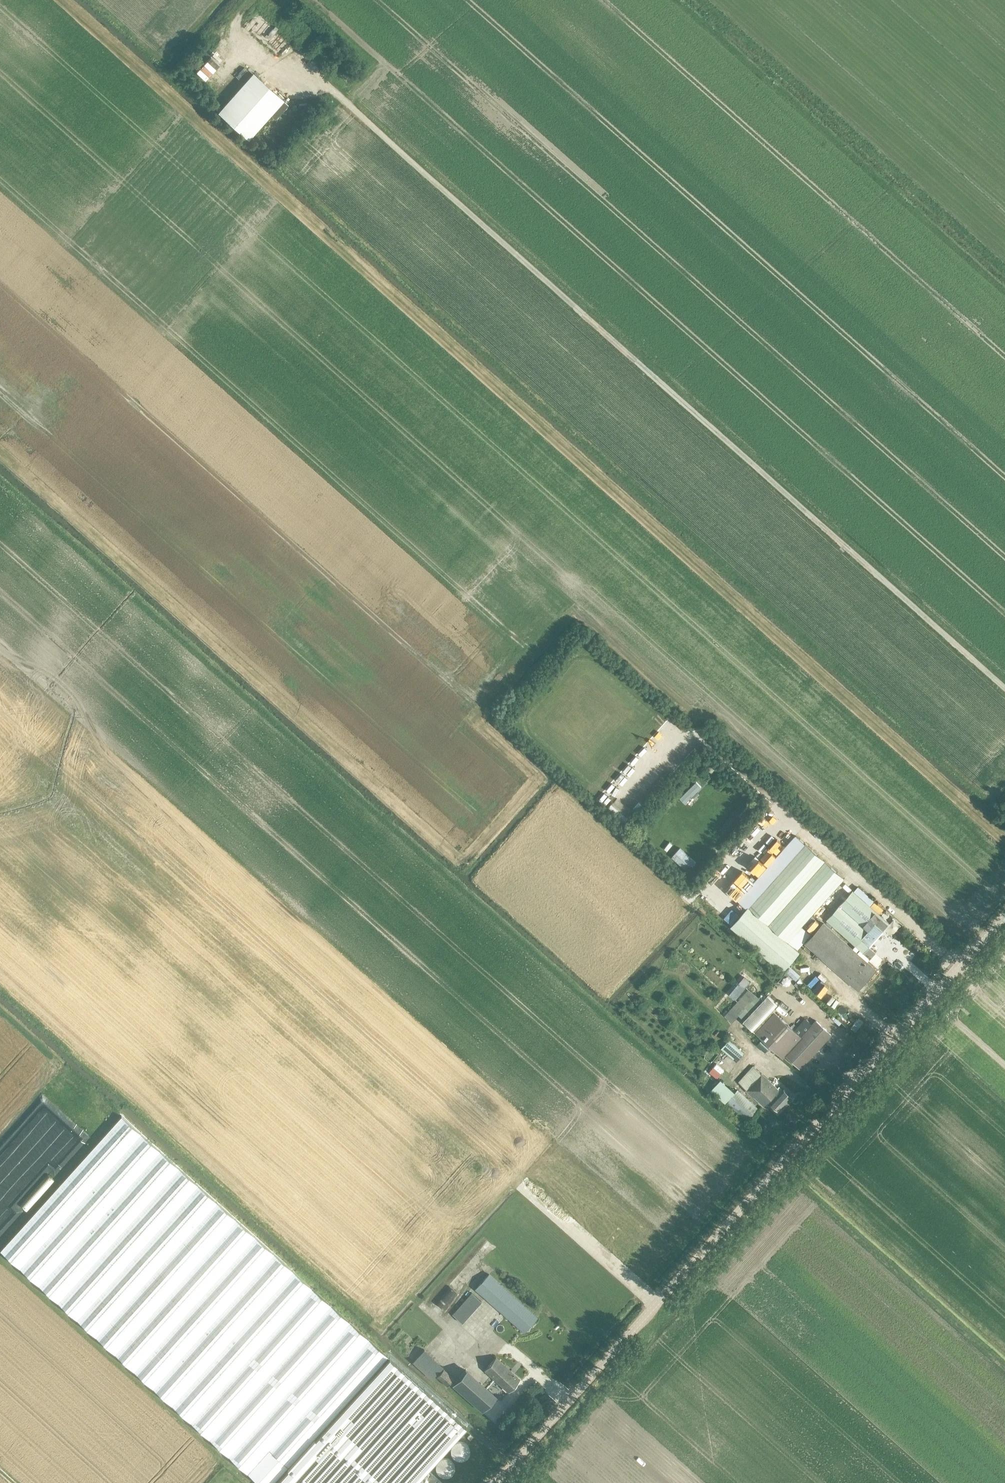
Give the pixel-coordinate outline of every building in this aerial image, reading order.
[(219,111),(249,138),(283,101),(253,74),(219,111)] [(797,834),(739,899),(748,907),(731,926),(782,971),(800,951),(798,949),(811,934),(802,925),(845,878),(797,834)] [(672,854),(688,870),(697,861),(681,845),(672,854)] [(889,923),(869,905),(873,900),(859,887),(855,892),(853,891),(827,919),(864,952),(870,958),(875,952),(869,946),(889,923)] [(816,918),(808,926),(811,929),(819,921),(816,918)] [(858,988),(875,968),(824,923),(807,943),(858,988)] [(811,979),(808,982),(823,996),(831,987),(823,979),(825,977),(820,971),(819,972),(809,962),(801,970),(811,979)] [(749,988),(736,1003),(732,1007),(725,1015),(732,1022),(757,995),(749,988)] [(840,994),(831,1003),(835,1008),(844,998),(840,994)] [(790,1026),(775,1011),(764,1002),(745,1022),(771,1047),(772,1046),(783,1058),(786,1055),(800,1068),(831,1033),(817,1020),(801,1037),(790,1026)] [(737,1062),(749,1049),(733,1035),(721,1048),(737,1062)] [(780,1111),(793,1097),(784,1089),(780,1094),(778,1093),(781,1090),(755,1066),(739,1082),(765,1106),(775,1095),(777,1097),(771,1103),(780,1111)] [(711,1082),(714,1078),(708,1072),(704,1077),(711,1082)] [(748,1122),(760,1109),(737,1088),(735,1090),(722,1078),(711,1090),(725,1103),(727,1101),(748,1122)] [(0,1250),(0,1252),(190,1421),(191,1422),(212,1441),(260,1482),(415,1482),(465,1427),(463,1426),(119,1116),(0,1250)] [(524,1332),(538,1317),(490,1273),(476,1288),(524,1332)] [(462,1323),(481,1301),(472,1292),(452,1314),(462,1323)] [(432,1379),(444,1366),(424,1349),(413,1362),(432,1379)] [(509,1391),(520,1379),(496,1357),(485,1369),(509,1391)] [(447,1386),(454,1378),(444,1368),(436,1376),(447,1386)] [(483,1411),(496,1396),(466,1370),(453,1384),(483,1411)] [(455,1459),(471,1454),(467,1439),(450,1444),(455,1459)] [(435,1464),(446,1476),(456,1466),(446,1455),(435,1464)]
